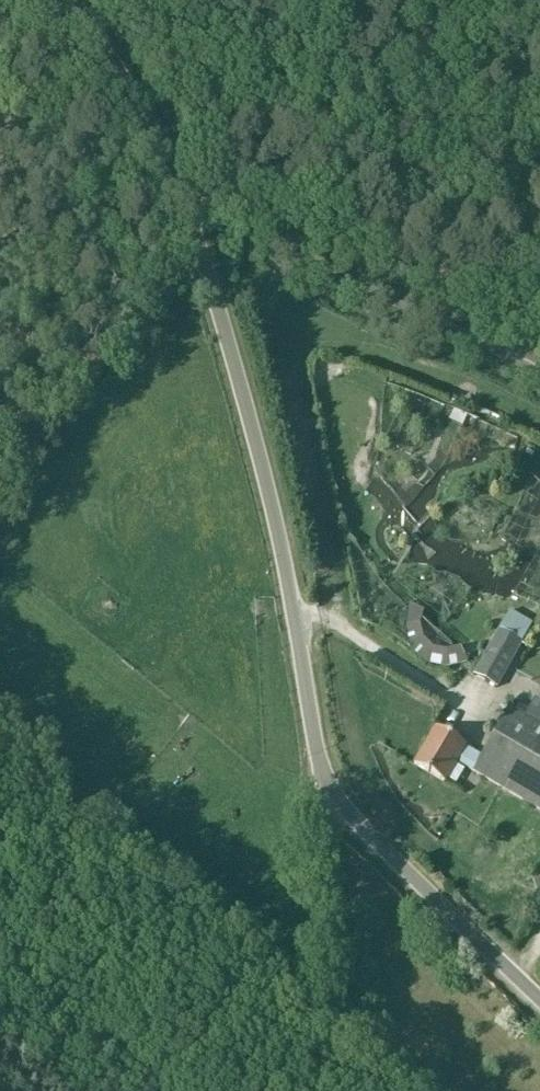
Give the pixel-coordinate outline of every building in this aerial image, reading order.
[(398,532),(413,547),(423,536),(408,521),(398,532)] [(472,675),(495,688),(521,641),(497,628),(472,675)] [(444,782),(456,761),(539,811),(539,719),(512,703),(480,757),(464,747),(434,729),(413,764),(444,782)]
